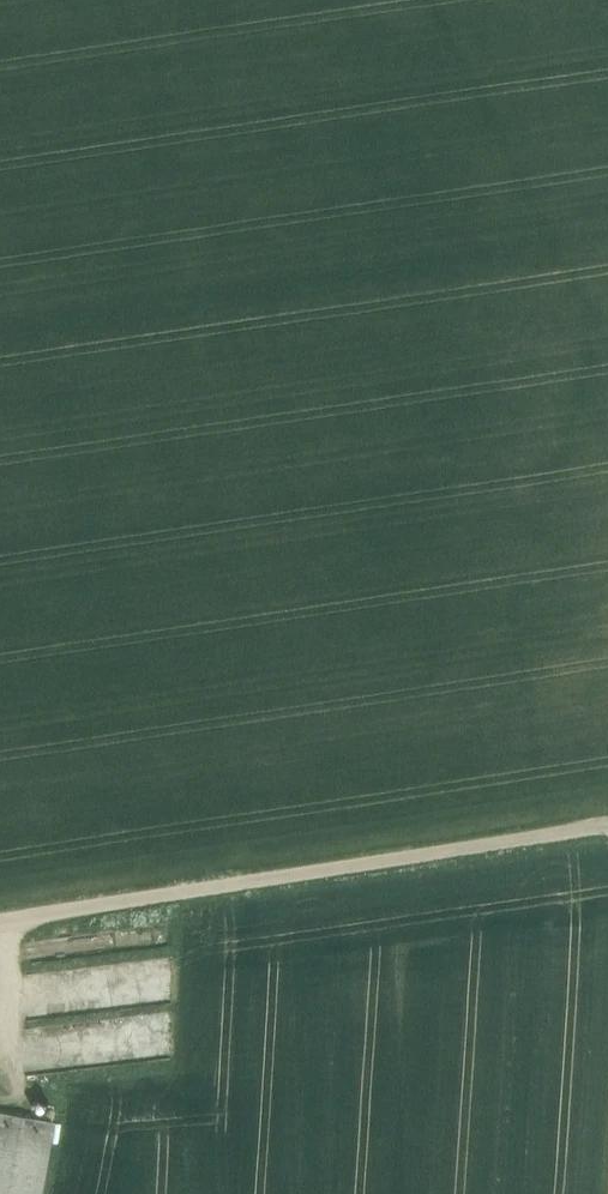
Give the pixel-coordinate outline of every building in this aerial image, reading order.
[(0,1117),(0,1193),(48,1193),(63,1130),(0,1117)]
